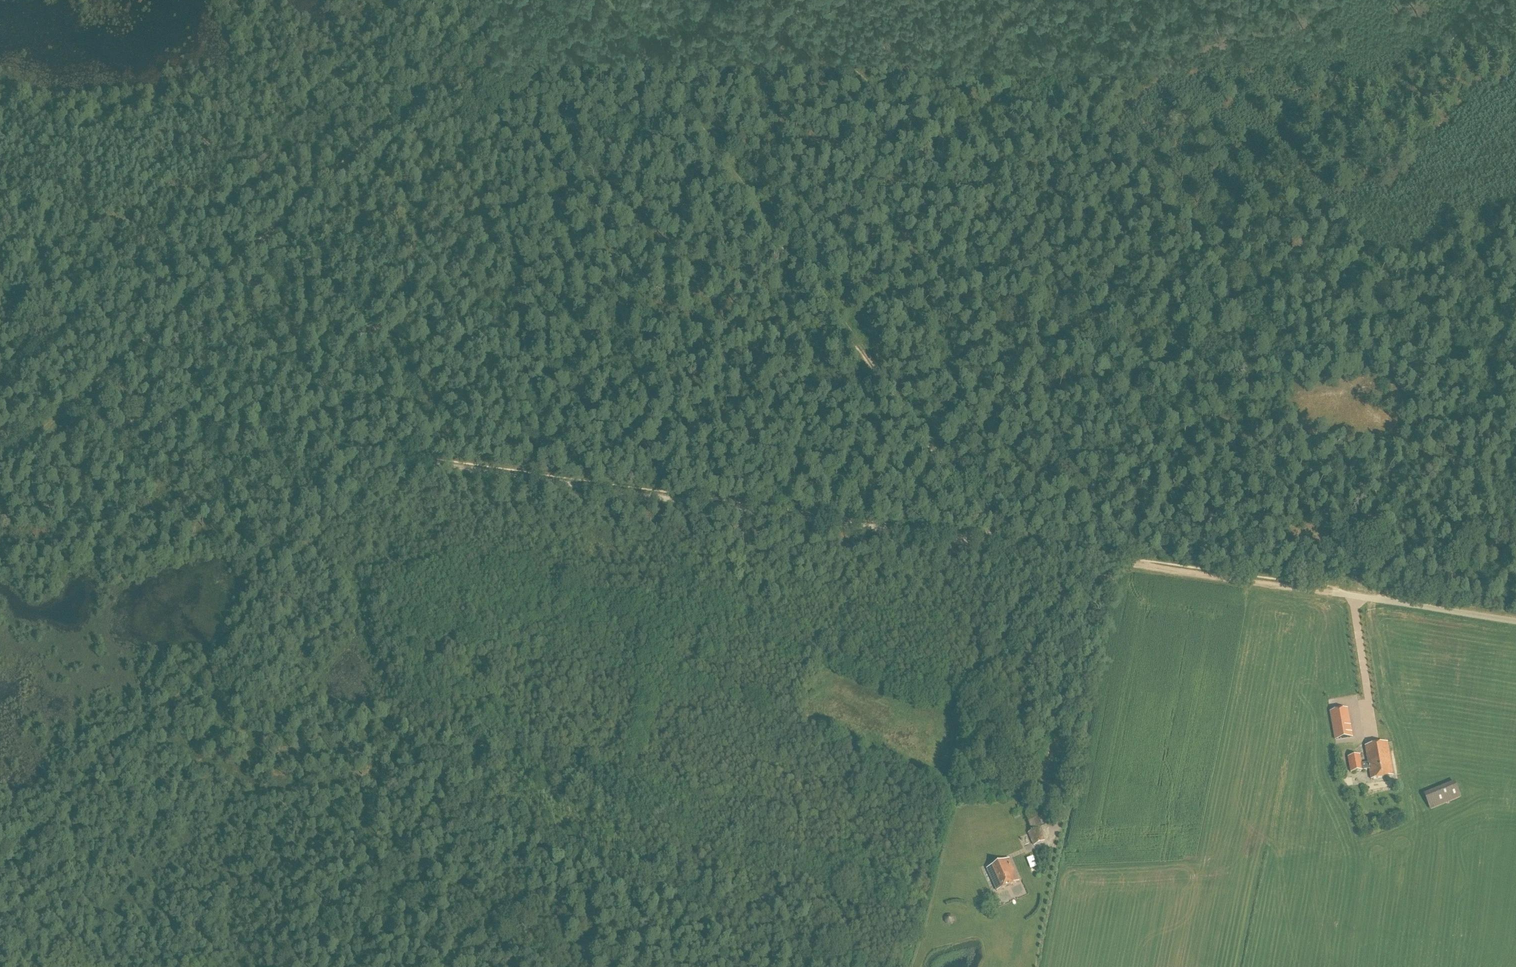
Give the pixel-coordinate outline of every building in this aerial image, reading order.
[(1336,740),(1352,737),(1347,709),(1331,712),(1336,740)] [(1367,768),(1369,767),(1371,779),(1393,775),(1387,742),(1365,746),(1368,763),(1361,764),(1360,755),(1348,757),(1351,772),(1363,770),(1367,769),(1367,768)] [(1430,809),(1461,796),(1454,782),(1424,794),(1430,809)] [(1032,831),(1052,821),(1045,806),(1025,815),(1032,831)] [(1039,828),(1029,833),(1034,846),(1044,841),(1039,828)] [(987,868),(996,891),(1018,881),(1009,859),(987,868)]
